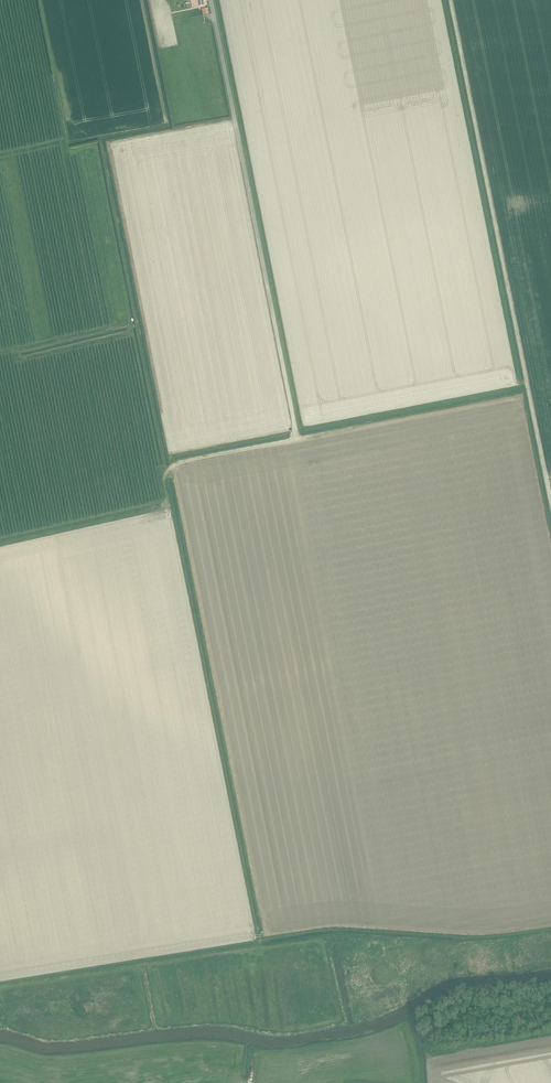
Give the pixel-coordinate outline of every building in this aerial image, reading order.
[(207,5),(206,0),(190,0),(192,8),(198,7),(198,9),(201,8),(205,7),(204,6),(207,5)]
